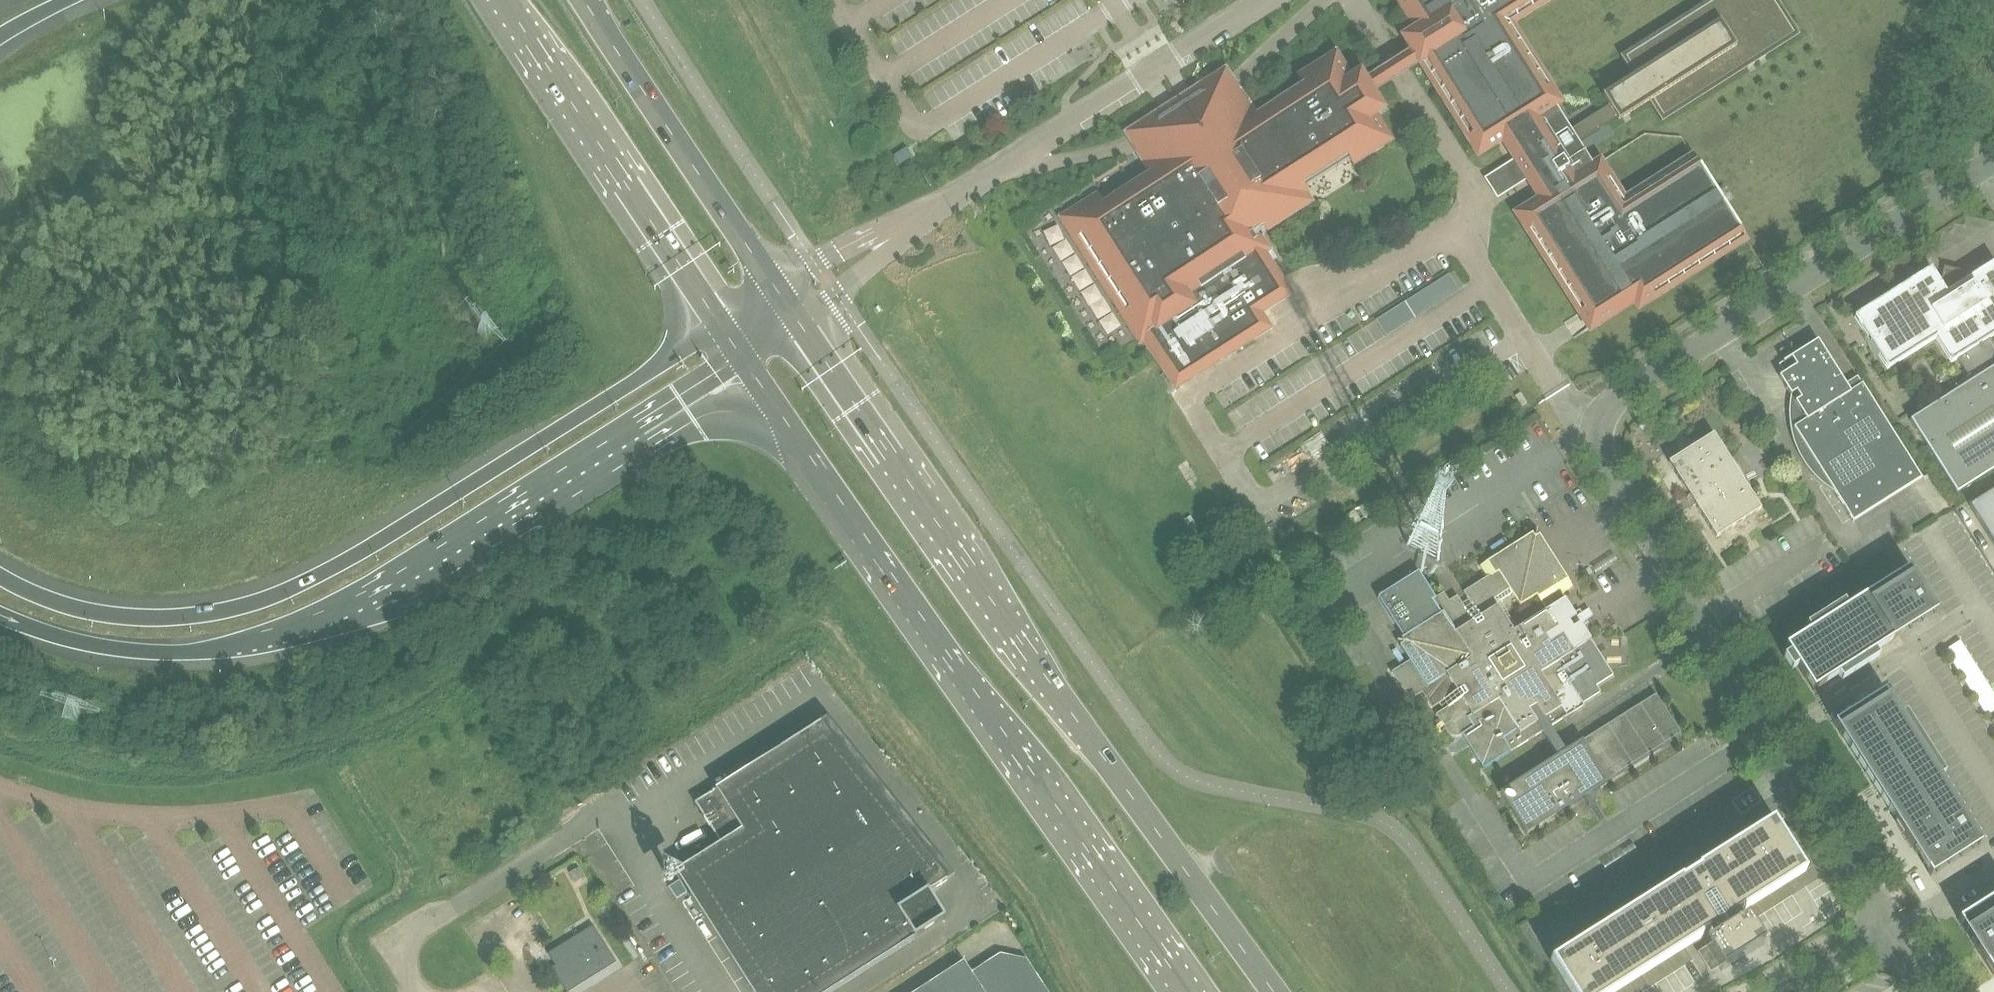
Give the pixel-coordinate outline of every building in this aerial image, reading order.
[(1417,30),(1404,38),(1413,52),(1416,58),(1477,154),(1485,149),(1485,150),(1503,139),(1517,162),(1507,168),(1516,183),(1526,176),(1541,199),(1524,210),(1524,211),(1517,215),(1517,216),(1524,211),(1527,215),(1543,240),(1591,316),(1596,324),(1589,328),(1589,329),(1597,324),(1597,325),(1634,301),(1639,308),(1635,301),(1730,240),(1740,233),(1745,240),(1745,241),(1746,240),(1741,233),(1742,233),(1698,164),(1693,157),(1692,157),(1697,164),(1629,207),(1622,212),(1594,167),(1601,163),(1600,162),(1594,166),(1579,143),(1608,124),(1618,118),(1619,121),(1650,101),(1662,122),(1799,36),(1776,0),(1710,0),(1621,56),(1634,77),(1603,96),(1609,105),(1600,111),(1570,130),(1555,105),(1560,102),(1511,24),(1548,0),(1398,0),(1417,30)] [(1101,199),(1068,219),(1081,240),(1143,338),(1156,359),(1174,387),(1175,389),(1269,330),(1259,314),(1290,295),(1281,281),(1279,279),(1255,240),(1251,234),(1297,205),(1287,190),(1346,153),(1351,161),(1384,140),(1369,117),(1380,110),(1366,89),(1386,77),(1397,70),(1407,63),(1416,58),(1412,52),(1404,57),(1393,64),(1382,71),(1363,83),(1359,78),(1348,84),(1334,62),(1301,83),(1306,90),(1247,127),(1230,99),(1228,96),(1209,109),(1204,129),(1203,128),(1202,127),(1200,126),(1199,126),(1197,126),(1195,126),(1194,126),(1192,127),(1191,128),(1190,129),(1189,131),(1188,132),(1188,134),(1188,136),(1189,137),(1189,139),(1169,134),(1150,146),(1151,148),(1164,169),(1106,206),(1101,199)] [(907,150),(894,159),(899,167),(913,159),(907,150)] [(1854,317),(1887,369),(1936,338),(1951,363),(1957,359),(1971,381),(1909,420),(1956,494),(1993,470),(1993,346),(1989,338),(1993,335),(1993,262),(1960,284),(1957,279),(1958,275),(1942,272),(1940,282),(1939,282),(1930,268),(1854,317)] [(1449,274),(1375,320),(1386,337),(1459,290),(1449,274)] [(1788,371),(1779,376),(1805,419),(1793,427),(1794,429),(1791,431),(1791,433),(1792,437),(1794,442),(1795,445),(1796,448),(1799,454),(1802,459),(1805,464),(1807,467),(1810,471),(1814,475),(1818,480),(1823,484),(1829,488),(1834,492),(1853,521),(1922,478),(1862,383),(1849,391),(1818,340),(1783,362),(1788,371)] [(1713,434),(1669,462),(1716,537),(1761,509),(1744,484),(1744,481),(1742,477),(1741,473),(1739,470),(1737,467),(1734,464),(1731,461),(1729,459),(1713,434)] [(1969,505),(1993,545),(1993,490),(1969,505)] [(1564,599),(1561,594),(1572,587),(1565,576),(1539,535),(1535,537),(1532,533),(1480,566),(1487,577),(1463,592),(1468,599),(1462,604),(1457,596),(1449,601),(1443,593),(1436,597),(1425,580),(1419,571),(1379,596),(1404,637),(1401,639),(1404,643),(1400,646),(1409,661),(1391,672),(1409,701),(1422,693),(1432,708),(1439,703),(1443,710),(1436,715),(1447,732),(1451,736),(1456,737),(1462,735),(1483,769),(1542,732),(1557,756),(1500,792),(1526,834),(1584,798),(1589,806),(1596,801),(1592,793),(1632,767),(1633,768),(1649,758),(1648,757),(1682,736),(1655,694),(1638,705),(1637,704),(1621,714),(1622,715),(1565,751),(1550,727),(1584,705),(1583,704),(1600,693),(1596,686),(1613,675),(1591,641),(1591,640),(1582,627),(1588,623),(1580,610),(1574,613),(1564,599)] [(1875,652),(1900,636),(1896,630),(1909,621),(1910,622),(1911,623),(1912,623),(1913,623),(1914,623),(1915,623),(1916,622),(1917,621),(1918,620),(1918,619),(1918,618),(1918,617),(1917,616),(1926,610),(1918,598),(1925,594),(1908,569),(1847,607),(1844,601),(1806,625),(1810,631),(1785,647),(1789,653),(1783,657),(1791,670),(1798,666),(1805,679),(1810,676),(1818,688),(1837,675),(1841,681),(1879,657),(1875,652)] [(1842,737),(1895,821),(1912,846),(1918,842),(1929,860),(1944,851),(1945,852),(1946,853),(1947,853),(1948,853),(1949,853),(1950,853),(1951,852),(1952,851),(1953,850),(1953,849),(1953,848),(1953,847),(1952,846),(1966,837),(1966,838),(1973,833),(1939,778),(1944,774),(1905,712),(1899,716),(1887,696),(1875,704),(1872,699),(1834,723),(1842,737)] [(696,804),(722,844),(677,873),(692,896),(691,896),(753,991),(830,991),(943,920),(927,894),(954,876),(828,719),(822,722),(823,723),(696,804)] [(1752,788),(1732,801),(1741,815),(1761,802),(1752,788)] [(1706,934),(1710,940),(1704,944),(1709,952),(1709,953),(1709,954),(1709,955),(1709,957),(1709,958),(1710,959),(1710,960),(1711,961),(1712,961),(1714,962),(1716,962),(1721,971),(1763,944),(1746,918),(1740,921),(1736,915),(1805,872),(1772,821),(1697,868),(1698,870),(1682,880),(1681,878),(1551,961),(1570,991),(1615,991),(1706,934)] [(569,870),(576,881),(585,876),(578,865),(569,870)] [(1993,912),(1993,911),(1991,911),(1990,911),(1989,911),(1988,911),(1987,912),(1986,913),(1986,914),(1986,915),(1986,917),(1986,918),(1972,927),(1983,945),(1977,949),(1993,975),(1993,912)] [(591,978),(616,962),(593,926),(562,945),(570,958),(565,961),(568,965),(555,974),(567,991),(569,991),(591,978)] [(916,991),(1044,991),(1024,962),(1001,957),(973,975),(964,961),(916,991)]
